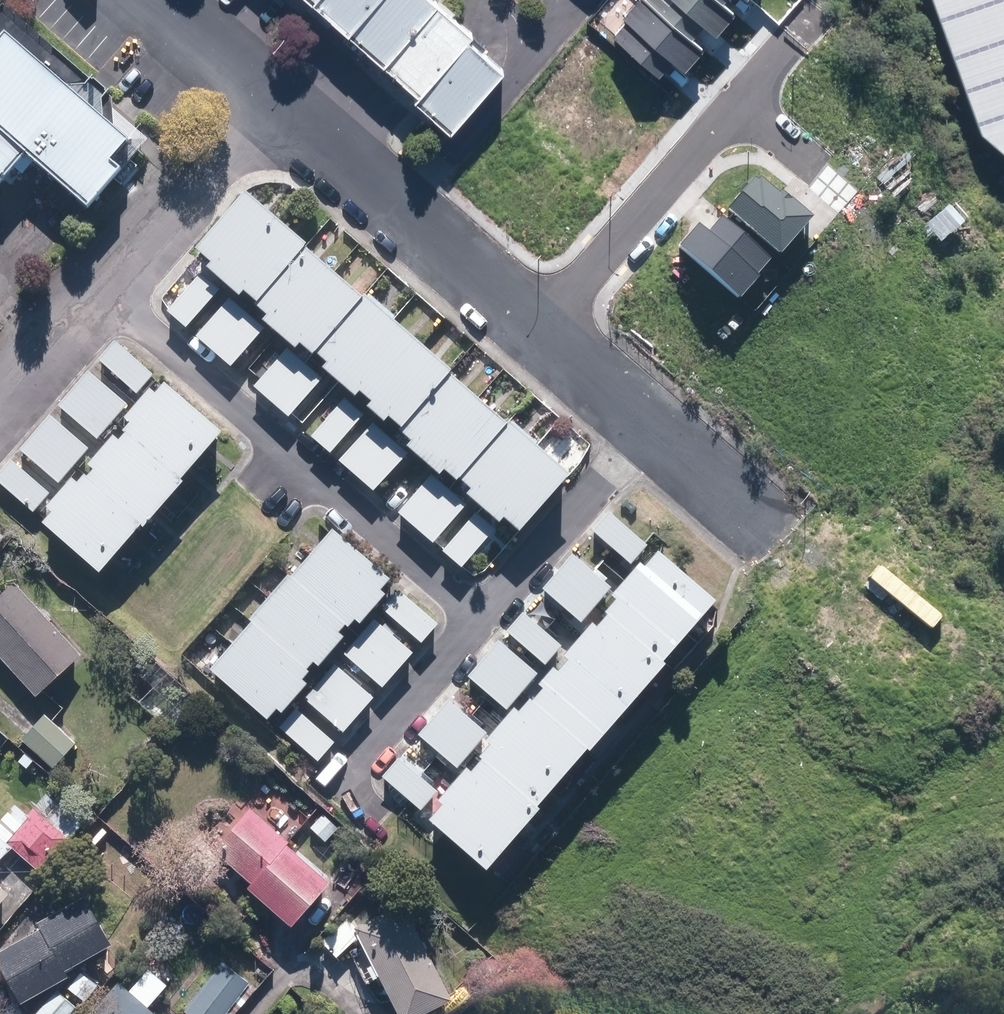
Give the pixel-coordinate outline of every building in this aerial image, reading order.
[(329,5),(363,36),(396,0),(334,0),(329,5)] [(442,0),(396,0),(363,36),(399,67),(451,8),(442,0)] [(658,69),(671,54),(682,63),(700,41),(689,32),(701,17),(714,28),(732,5),(725,0),(636,0),(611,31),(658,69)] [(1003,162),(1003,0),(920,0),(964,127),(991,152),(1003,162)] [(487,40),(451,8),(399,67),(435,99),(483,44),(487,40)] [(40,159),(103,215),(134,179),(123,169),(142,148),(21,40),(0,64),(0,204),(40,159)] [(519,75),(483,44),(435,99),(430,104),(465,135),(519,75)] [(725,206),(779,250),(808,215),(755,170),(725,206)] [(268,311),(316,255),(319,252),(257,198),(208,255),(223,268),(218,273),(251,302),(256,296),(268,307),(266,310),(268,311)] [(680,244),(743,295),(774,257),(719,211),(706,227),(698,221),(680,244)] [(374,304),(316,255),(268,311),(278,321),(274,326),(308,356),(312,350),(325,361),(327,358),(374,304)] [(173,313),(192,330),(223,296),(213,287),(215,283),(207,276),(173,313)] [(374,304),(327,358),(339,369),(335,374),(368,403),(372,398),(384,407),(380,412),(397,428),(402,422),(416,435),(462,381),(465,378),(379,303),(376,307),(374,304)] [(201,338),(240,371),(272,332),(250,313),(246,318),(230,304),(201,338)] [(106,363),(145,397),(161,378),(122,345),(106,363)] [(261,390),(298,420),(329,381),(322,375),(321,377),(307,366),(304,370),(289,357),(261,390)] [(65,408),(105,442),(134,408),(95,374),(65,408)] [(473,485),(520,432),(462,381),(416,435),(413,437),(423,447),(418,452),(452,481),(456,475),(469,487),(472,484),(473,485)] [(141,428),(134,435),(195,486),(235,438),(177,388),(168,400),(161,394),(136,424),(141,428)] [(317,439),(338,457),(371,418),(367,414),(364,417),(348,403),(317,439)] [(29,453),(67,486),(96,452),(58,419),(29,453)] [(344,463),(382,495),(413,457),(395,442),(392,445),(373,429),(344,463)] [(520,432),(473,485),(483,494),(478,501),(511,529),(516,524),(533,538),(582,481),(523,429),(520,432)] [(107,476),(101,483),(160,533),(198,489),(195,486),(134,435),(133,436),(137,440),(131,447),(125,442),(101,471),(107,476)] [(2,482),(40,516),(57,498),(18,463),(2,482)] [(160,533),(101,483),(97,480),(89,490),(82,485),(58,514),(64,518),(54,529),(114,580),(155,531),(158,534),(160,533)] [(404,514),(442,547),(475,509),(466,501),(464,503),(450,491),(446,495),(432,483),(404,514)] [(600,535),(640,569),(657,549),(617,515),(600,535)] [(450,554),(469,570),(498,535),(479,520),(450,554)] [(11,540),(0,531),(0,554),(11,540)] [(306,582),(359,630),(361,633),(367,625),(372,629),(397,601),(391,596),(400,586),(346,538),(306,582)] [(616,617),(619,620),(676,670),(729,609),(669,557),(656,571),(650,567),(621,601),(625,605),(616,617)] [(583,559),(568,576),(605,610),(620,593),(583,559)] [(591,626),(605,610),(568,576),(553,593),(591,626)] [(306,582),(265,628),(321,679),(323,677),(321,675),(327,668),(331,671),(357,643),(351,638),(359,630),(306,582)] [(45,701),(89,661),(21,585),(0,605),(0,651),(45,701)] [(389,612),(429,646),(445,628),(405,593),(389,612)] [(515,635),(554,668),(569,652),(530,617),(515,635)] [(679,673),(676,670),(619,620),(608,632),(604,628),(574,661),(579,665),(569,677),(563,672),(547,690),(551,694),(542,704),(602,756),(604,758),(679,673)] [(351,655),(390,691),(422,656),(386,624),(367,646),(363,642),(351,655)] [(321,679),(265,628),(224,675),(280,725),(290,715),(294,719),(320,690),(315,686),(321,679)] [(504,642),(488,660),(530,696),(546,678),(504,642)] [(530,696),(488,660),(473,677),(515,714),(530,696)] [(312,702),(350,736),(383,700),(344,665),(312,702)] [(124,685),(146,705),(160,691),(138,670),(124,685)] [(456,703),(441,721),(480,754),(495,736),(456,703)] [(602,756),(542,704),(531,717),(524,712),(495,745),(499,750),(489,761),(492,764),(550,815),(602,756)] [(289,733),(326,764),(342,746),(306,714),(289,733)] [(29,743),(59,771),(82,746),(51,718),(29,743)] [(465,771),(480,754),(441,721),(426,737),(465,771)] [(23,759),(31,766),(38,759),(29,751),(23,759)] [(391,780),(429,814),(445,796),(407,762),(391,780)] [(555,819),(550,815),(492,764),(482,777),(477,774),(449,806),(453,810),(441,823),(503,877),(555,819)] [(1,774),(7,782),(15,777),(9,768),(1,774)] [(7,857),(38,882),(78,834),(72,830),(83,817),(59,797),(48,810),(39,802),(21,824),(7,812),(0,820),(0,865),(7,857)] [(309,818),(331,839),(342,828),(319,807),(309,818)] [(246,890),(292,929),(328,887),(283,849),(285,847),(246,813),(210,854),(249,887),(246,890)] [(3,954),(29,1001),(76,973),(73,968),(119,941),(92,893),(45,919),(49,927),(3,954)] [(396,1013),(430,1013),(450,1003),(399,908),(352,933),(396,1013)] [(198,1013),(228,1013),(253,981),(228,961),(191,1009),(198,1013)] [(139,1011),(158,988),(140,973),(121,996),(110,986),(87,1013),(143,1013),(139,1011)] [(81,1005),(60,989),(39,1013),(73,1013),(81,1005)]
